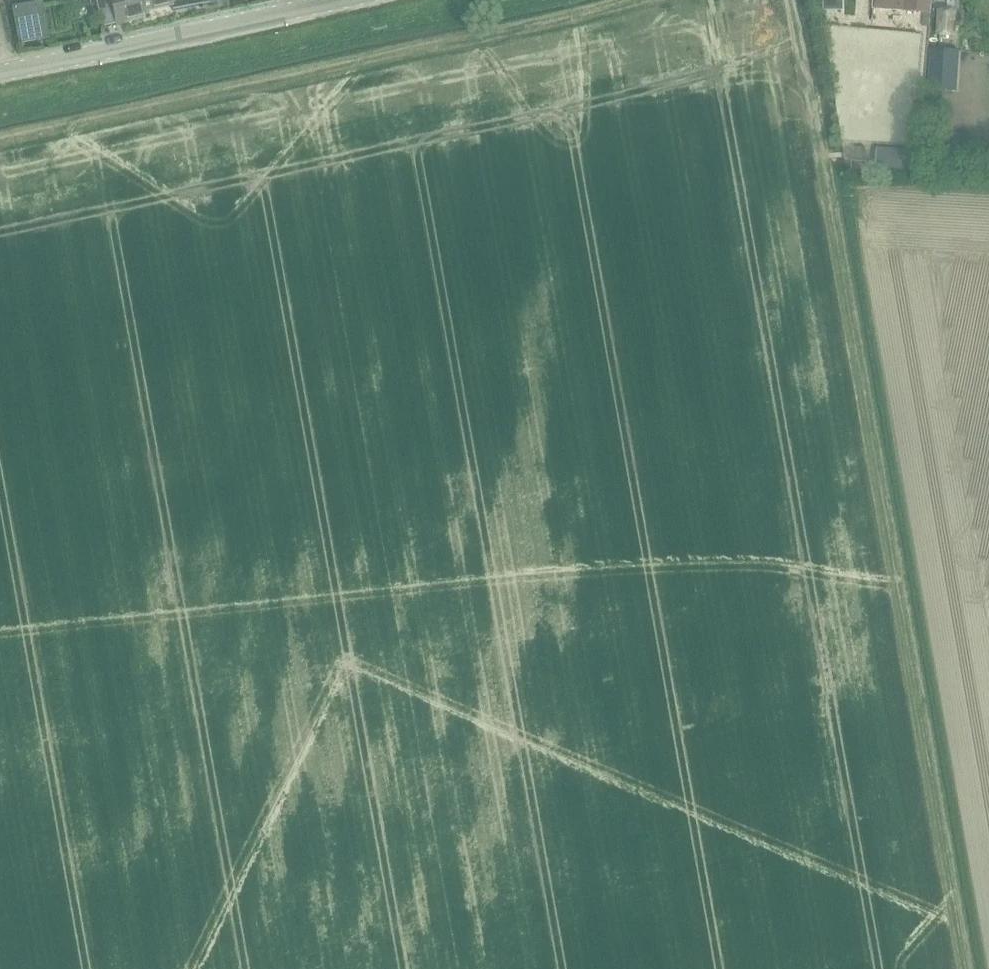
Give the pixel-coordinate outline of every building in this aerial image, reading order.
[(102,28),(143,19),(141,11),(171,5),(170,0),(96,0),(102,28)] [(874,9),(923,13),(930,13),(931,0),(875,0),(874,9)] [(42,2),(13,7),(19,43),(48,38),(42,2)] [(955,7),(956,28),(970,28),(969,7),(955,7)] [(939,36),(953,36),(954,11),(940,11),(939,36)] [(927,53),(929,28),(921,27),(918,52),(927,53)] [(931,49),(929,89),(957,91),(960,51),(931,49)] [(877,148),(876,169),(911,171),(912,150),(877,148)]
